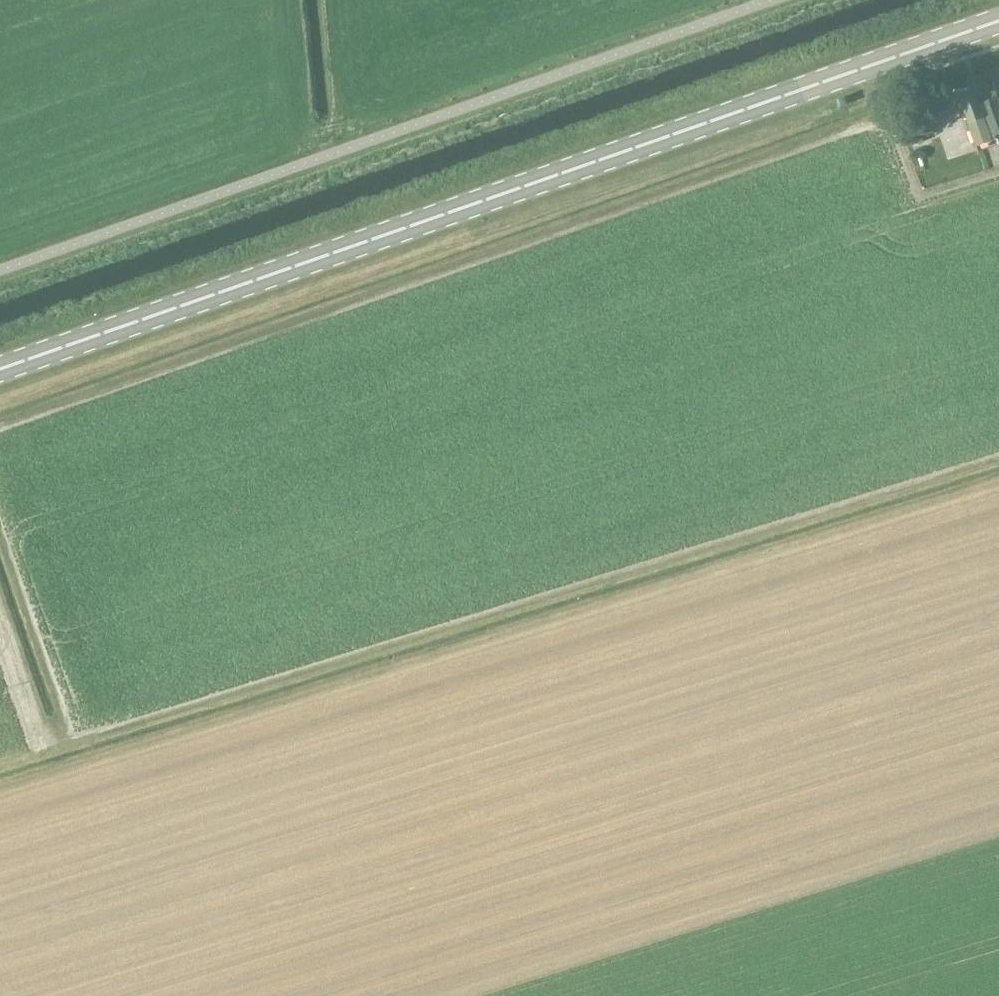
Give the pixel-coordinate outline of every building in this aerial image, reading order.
[(959,98),(975,146),(991,140),(975,93),(959,98)]
